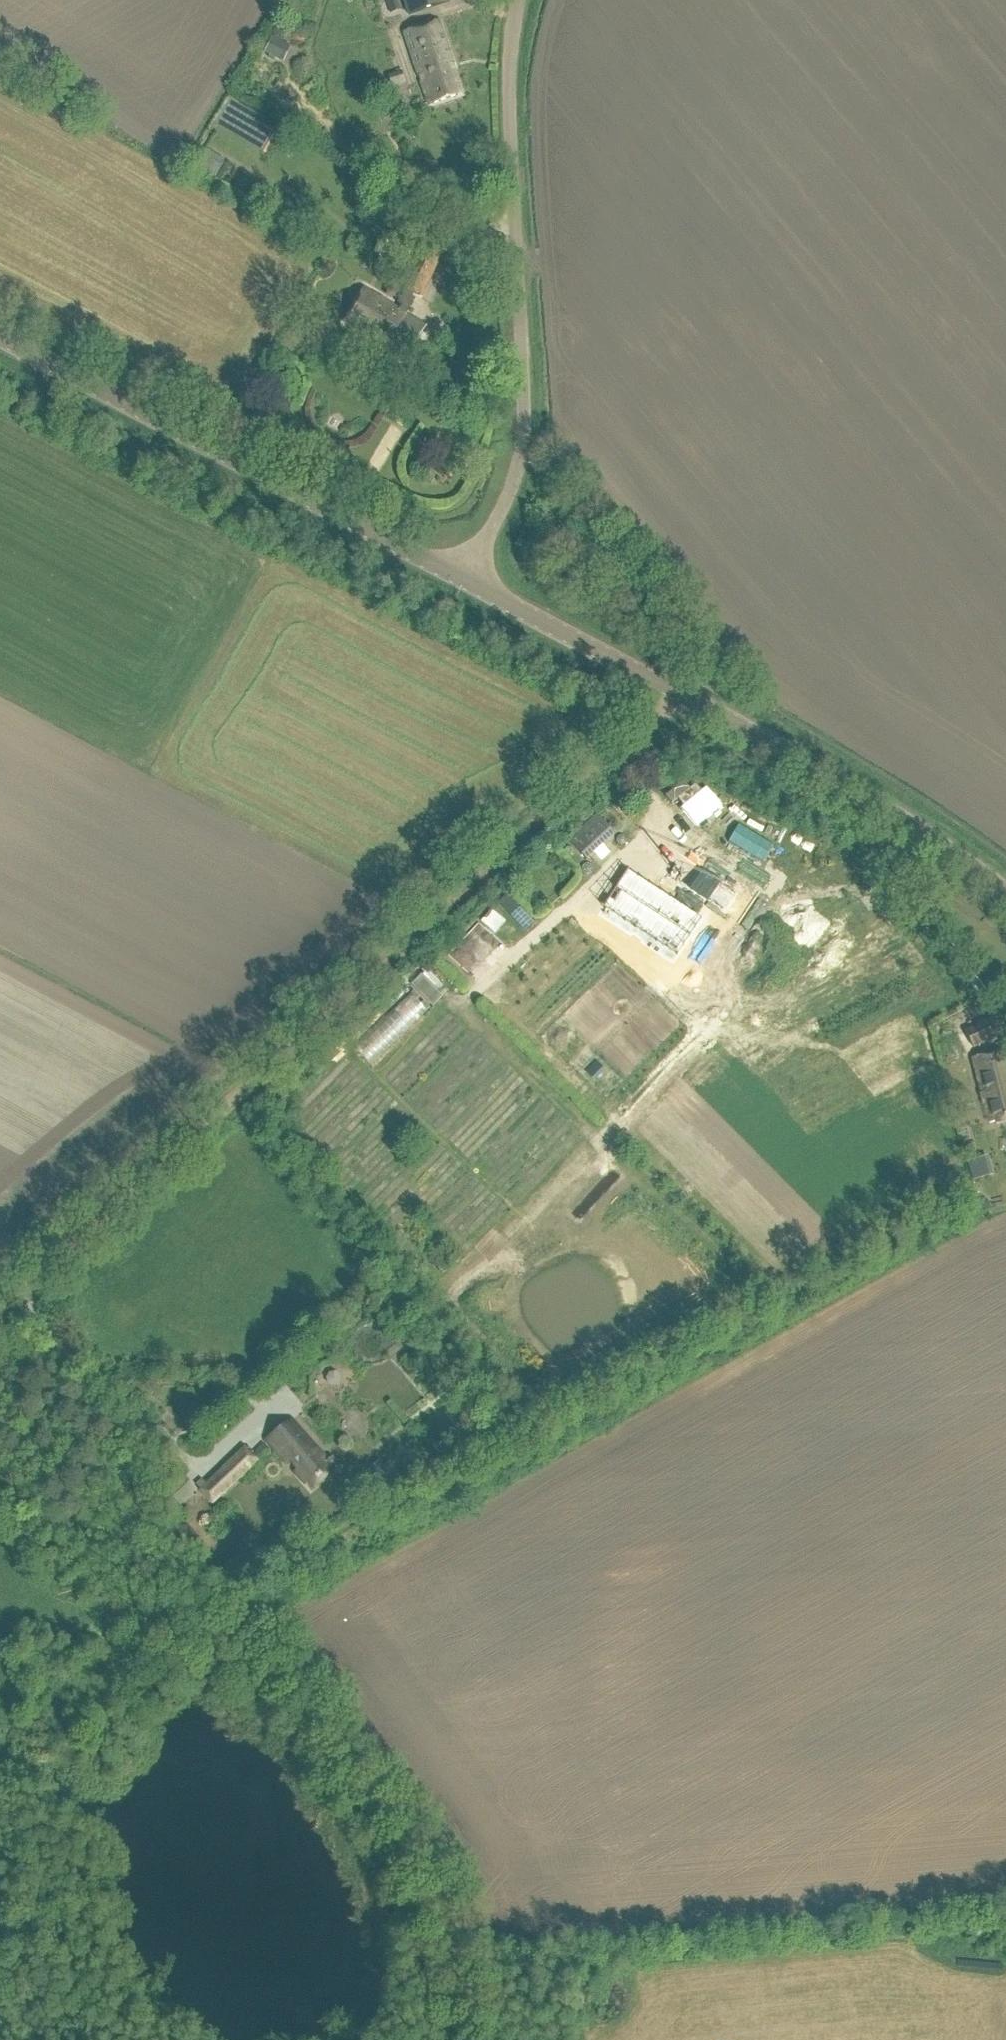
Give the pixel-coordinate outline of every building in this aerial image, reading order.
[(402,10),(399,0),(386,0),(390,14),(402,10)] [(408,20),(447,6),(445,0),(401,0),(408,20)] [(404,36),(429,109),(461,98),(451,68),(452,68),(437,25),(404,36)] [(264,53),(280,61),(288,46),(272,37),(264,53)] [(391,87),(405,82),(401,71),(387,76),(391,87)] [(214,176),(223,161),(204,150),(195,165),(214,176)] [(424,236),(401,286),(406,288),(418,294),(422,295),(444,245),(424,236)] [(401,306),(397,313),(405,317),(418,294),(406,288),(397,305),(401,306)] [(362,294),(345,324),(359,332),(361,329),(372,335),(370,338),(378,342),(388,348),(389,345),(390,343),(411,354),(425,329),(405,317),(397,313),(362,294)] [(596,816),(568,841),(585,860),(613,835),(596,816)] [(680,884),(719,909),(732,889),(693,864),(680,884)] [(593,911),(667,960),(697,915),(623,865),(593,911)] [(975,1047),(1004,1034),(996,1017),(968,1030),(975,1047)] [(964,1052),(975,1047),(968,1030),(956,1035),(964,1052)] [(997,1125),(1005,1123),(1005,1056),(1005,1051),(975,1059),(983,1094),(982,1094),(989,1123),(997,1121),(997,1125)] [(979,1198),(975,1200),(978,1212),(990,1209),(988,1201),(979,1198)] [(330,1460),(297,1419),(270,1441),(288,1462),(289,1461),(308,1483),(311,1480),(317,1487),(343,1466),(335,1456),(330,1460)] [(244,1447),(198,1491),(211,1505),(257,1460),(244,1447)] [(180,1508),(215,1473),(205,1463),(169,1497),(180,1508)] [(187,1527),(178,1527),(172,1533),(172,1542),(178,1549),(187,1549),(194,1542),(194,1533),(187,1527)]
